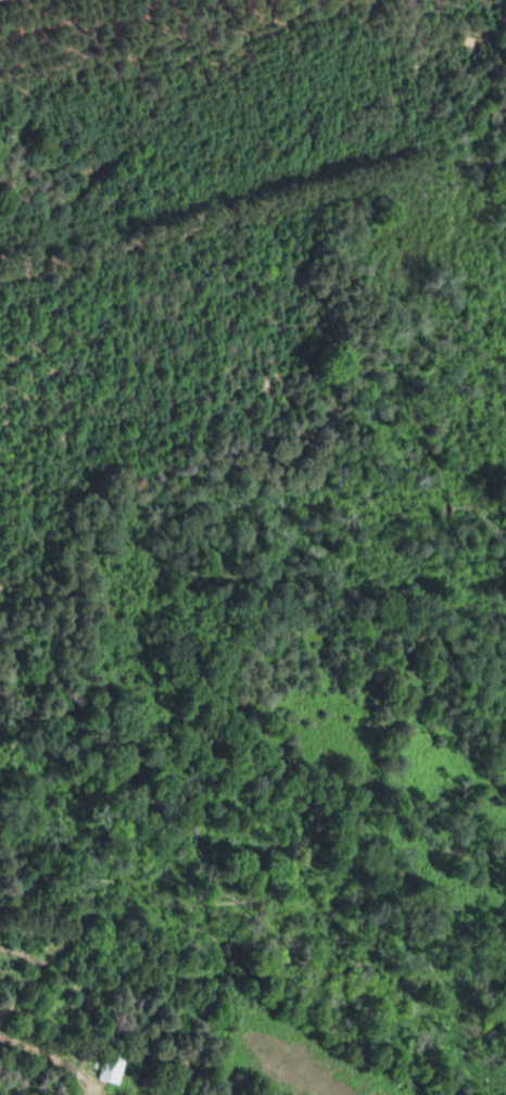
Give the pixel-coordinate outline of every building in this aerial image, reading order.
[(96,1079),(116,1085),(125,1057),(105,1051),(96,1079)]
